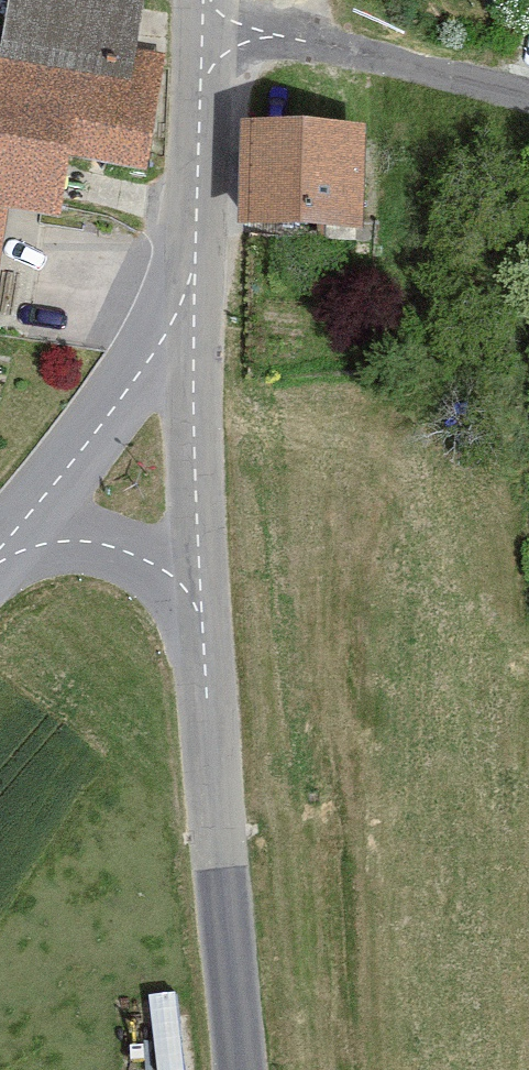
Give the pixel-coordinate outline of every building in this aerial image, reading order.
[(0,87),(0,265),(8,201),(74,209),(81,151),(160,164),(169,49),(151,46),(157,0),(11,0),(0,87)] [(374,138),(254,133),(250,236),(370,241),(374,138)]
